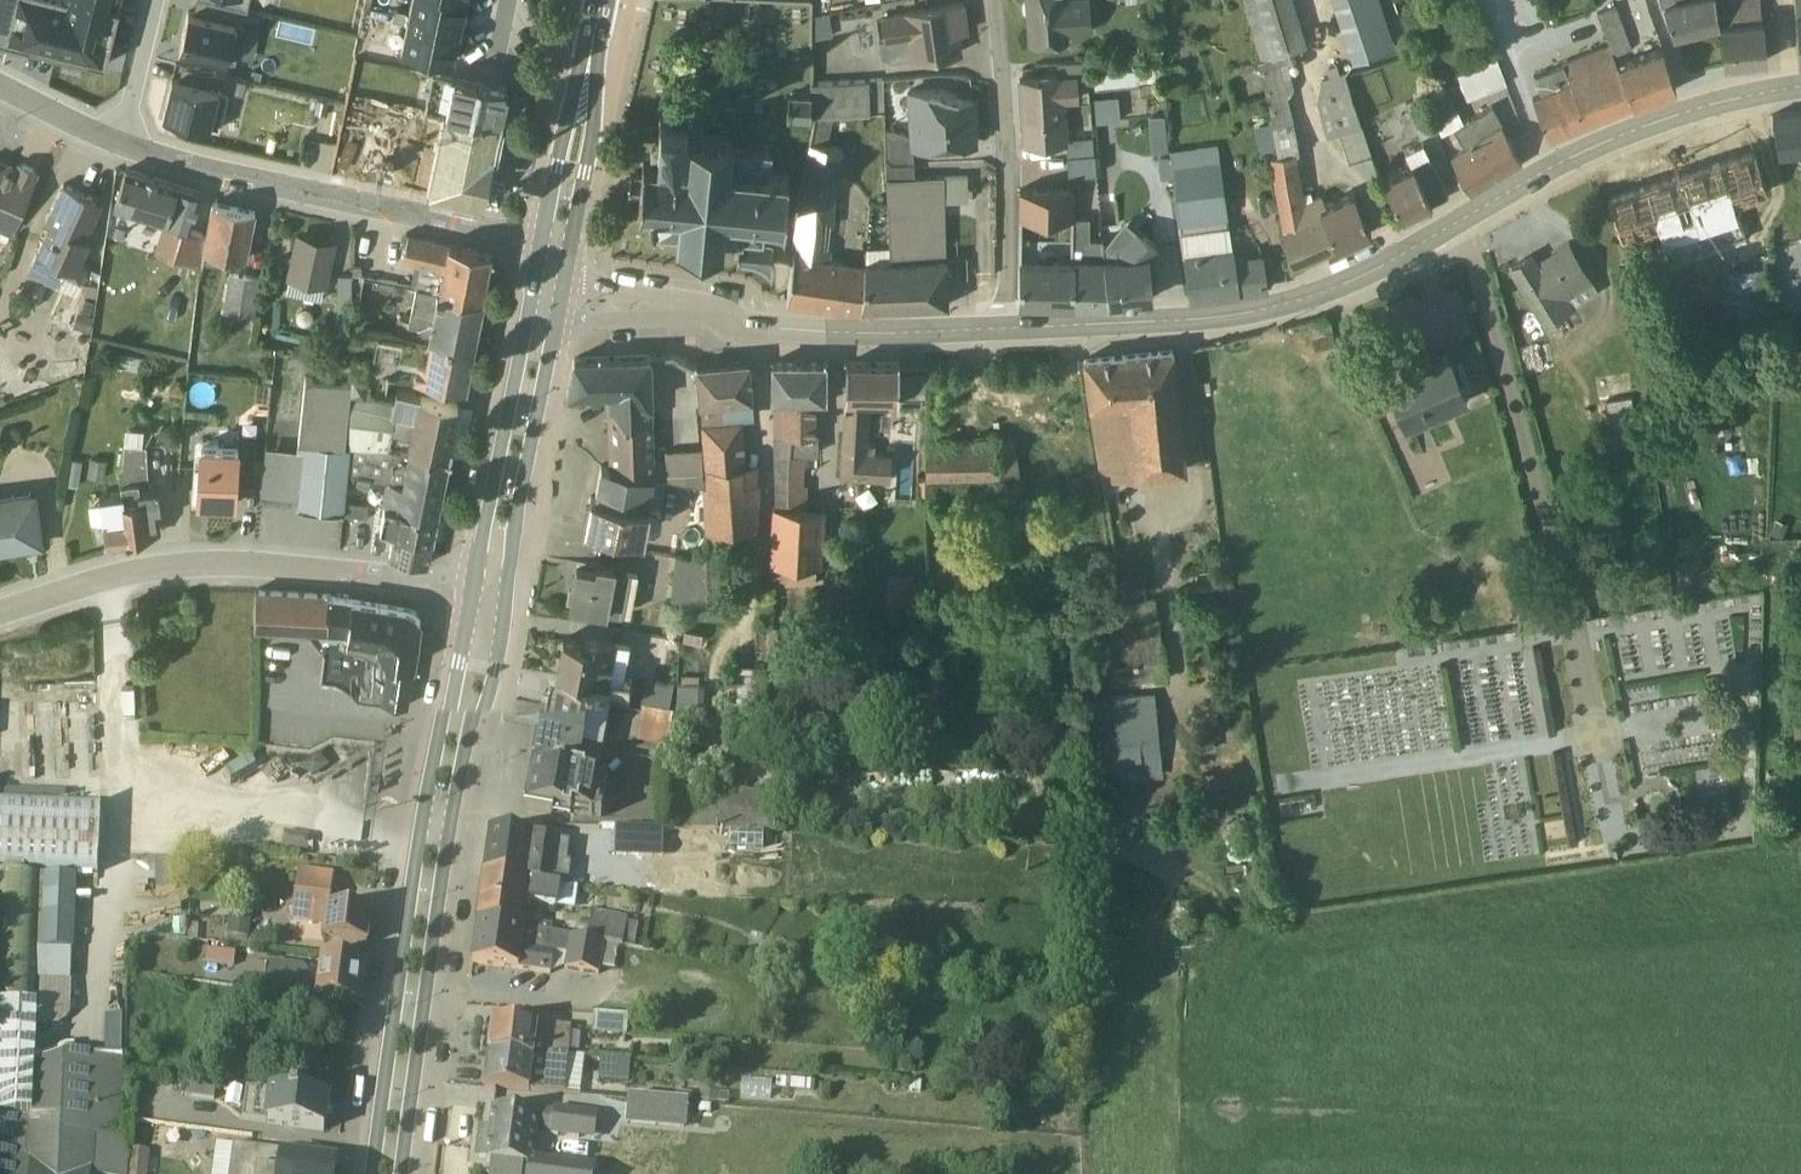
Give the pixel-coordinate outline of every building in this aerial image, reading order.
[(103,64),(117,9),(84,0),(0,0),(0,44),(6,45),(8,40),(26,45),(25,49),(84,64),(86,59),(103,64)] [(117,9),(120,8),(123,0),(85,0),(117,9)] [(246,10),(249,0),(204,0),(246,10)] [(407,16),(459,27),(465,0),(410,0),(407,16)] [(1026,32),(1066,29),(1066,21),(1088,19),(1087,0),(1024,0),(1026,32)] [(1260,73),(1269,114),(1274,141),(1266,143),(1286,253),(1367,218),(1349,177),(1322,188),(1317,180),(1311,183),(1308,177),(1300,179),(1293,138),(1296,137),(1285,84),(1288,82),(1292,75),(1283,39),(1303,33),(1305,31),(1296,0),(1243,0),(1256,46),(1254,48),(1260,73)] [(1349,51),(1392,38),(1380,0),(1333,0),(1349,51)] [(1612,41),(1629,33),(1615,0),(1593,0),(1612,41)] [(1670,20),(1716,10),(1713,0),(1664,0),(1670,20)] [(1721,49),(1761,45),(1757,0),(1716,0),(1721,49)] [(1794,44),(1800,44),(1800,0),(1792,0),(1794,44)] [(879,15),(882,41),(905,39),(909,59),(958,52),(956,32),(965,31),(961,3),(879,15)] [(186,11),(177,48),(234,62),(243,25),(186,11)] [(407,16),(400,49),(453,60),(459,27),(407,16)] [(1529,83),(1545,124),(1629,90),(1605,31),(1531,62),(1537,80),(1529,83)] [(1656,33),(1613,49),(1629,90),(1672,74),(1656,33)] [(1503,70),(1490,39),(1470,47),(1473,54),(1454,62),(1464,86),(1503,70)] [(1091,62),(1092,78),(1137,75),(1138,83),(1151,83),(1150,72),(1137,72),(1137,70),(1159,68),(1158,49),(1132,50),(1132,58),(1091,62)] [(1355,157),(1360,156),(1364,163),(1374,160),(1341,61),(1337,62),(1333,53),(1323,57),(1325,65),(1318,68),(1313,89),(1324,122),(1335,119),(1345,148),(1352,147),(1355,157)] [(1017,67),(1021,131),(1065,128),(1063,88),(1076,87),(1074,63),(1017,67)] [(505,87),(431,72),(424,106),(497,122),(505,87)] [(1448,88),(1444,75),(1427,81),(1432,95),(1431,96),(1437,106),(1432,109),(1438,121),(1460,109),(1449,87),(1448,88)] [(227,91),(171,77),(162,114),(218,128),(227,91)] [(810,117),(812,116),(882,112),(881,79),(810,83),(810,117)] [(1426,106),(1417,84),(1402,91),(1412,113),(1426,106)] [(884,129),(883,149),(910,149),(910,134),(972,129),(971,107),(974,106),(973,90),(970,90),(969,86),(904,91),(907,127),(884,129)] [(1517,147),(1489,93),(1451,116),(1461,133),(1446,143),(1455,157),(1454,158),(1467,179),(1517,147)] [(787,94),(787,118),(808,117),(809,94),(787,94)] [(1769,99),(1774,142),(1796,139),(1799,162),(1800,162),(1800,96),(1769,99)] [(485,182),(497,122),(424,106),(422,116),(443,121),(428,192),(480,203),(482,198),(483,197),(487,182),(485,182)] [(657,106),(654,136),(684,139),(687,109),(657,106)] [(785,283),(859,293),(861,248),(827,243),(833,212),(831,211),(841,149),(827,145),(831,116),(830,115),(812,116),(784,282),(785,283)] [(1445,180),(1419,130),(1400,139),(1406,150),(1379,165),(1399,203),(1445,180)] [(1216,148),(1217,148),(1215,132),(1215,131),(1168,138),(1166,138),(1168,153),(1169,155),(1216,148)] [(628,172),(626,192),(638,194),(637,206),(647,208),(649,213),(655,212),(653,230),(675,232),(674,241),(720,246),(721,237),(737,239),(735,259),(769,263),(771,241),(774,241),(786,174),(768,172),(770,151),(730,147),(731,140),(684,135),(684,142),(662,139),(657,141),(649,147),(648,158),(653,162),(641,161),(640,173),(628,172)] [(1604,182),(1603,183),(1617,225),(1763,178),(1764,177),(1750,135),(1604,182)] [(1175,209),(1225,203),(1217,148),(1169,155),(1175,209)] [(5,240),(6,239),(36,171),(18,162),(17,164),(15,169),(14,169),(0,162),(0,238),(5,240)] [(942,186),(965,185),(965,162),(884,163),(888,245),(944,243),(942,186)] [(161,223),(153,250),(198,265),(200,261),(205,234),(188,229),(199,192),(125,168),(112,208),(161,223)] [(1016,288),(1070,289),(1070,288),(1070,226),(1071,177),(1070,176),(1018,175),(1017,176),(1015,287),(1016,288)] [(47,224),(26,272),(73,294),(86,265),(80,261),(89,242),(85,239),(99,204),(62,184),(43,221),(47,224)] [(1086,202),(1072,202),(1071,286),(1072,287),(1105,288),(1100,232),(1100,225),(1098,224),(1087,224),(1087,203),(1086,202)] [(205,234),(200,261),(221,265),(223,254),(243,258),(253,212),(212,203),(205,234)] [(1155,233),(1121,206),(1100,232),(1105,288),(1149,284),(1146,245),(1155,233)] [(1231,243),(1230,242),(1225,210),(1177,217),(1185,284),(1186,285),(1263,275),(1259,239),(1231,243)] [(1763,237),(1763,214),(1719,213),(1716,312),(1760,313),(1762,260),(1772,260),(1772,238),(1763,237)] [(1526,240),(1507,252),(1541,307),(1558,297),(1559,299),(1559,297),(1593,276),(1564,230),(1532,249),(1526,240)] [(414,288),(480,300),(489,251),(407,234),(406,234),(401,260),(414,264),(412,274),(417,276),(414,288)] [(285,292),(319,300),(323,286),(324,285),(333,245),(295,237),(286,278),(287,278),(285,292)] [(945,289),(944,243),(862,246),(859,293),(945,289)] [(260,277),(225,272),(219,311),(254,316),(260,277)] [(350,276),(338,275),(337,275),(336,316),(349,316),(350,276)] [(394,332),(394,335),(471,348),(480,300),(414,288),(407,320),(382,315),(379,329),(394,332)] [(76,310),(71,326),(88,331),(90,315),(88,314),(92,304),(82,301),(79,311),(76,310)] [(471,348),(394,335),(356,329),(355,341),(371,344),(371,352),(349,348),(347,387),(384,391),(387,374),(462,388),(471,348)] [(1547,353),(1541,329),(1516,334),(1522,359),(1547,353)] [(1130,461),(1130,463),(1185,457),(1170,334),(1082,344),(1098,465),(1130,461)] [(1463,383),(1444,339),(1383,365),(1402,409),(1463,383)] [(822,348),(770,347),(772,464),(767,548),(769,548),(768,570),(814,573),(815,551),(820,551),(822,496),(804,494),(805,471),(802,470),(803,440),(815,441),(815,420),(813,419),(814,384),(822,384),(822,348)] [(758,469),(756,468),(755,449),(744,450),(740,406),(752,405),(746,348),(694,352),(703,472),(700,472),(705,539),(752,537),(753,513),(756,512),(758,469)] [(896,348),(844,348),(837,463),(887,466),(887,465),(888,439),(872,437),(873,430),(866,429),(868,393),(874,393),(875,386),(896,385),(896,348)] [(118,353),(116,365),(141,370),(144,358),(118,353)] [(569,375),(565,392),(606,390),(606,406),(650,404),(648,355),(572,359),(569,375)] [(264,446),(259,494),(297,498),(297,508),(342,512),(346,475),(350,447),(347,387),(304,377),(295,447),(264,446)] [(979,385),(983,406),(996,404),(991,382),(979,385)] [(459,403),(394,390),(394,393),(384,391),(347,387),(350,447),(448,457),(459,403)] [(650,404),(606,406),(608,452),(653,460),(650,404)] [(923,428),(924,464),(994,462),(993,461),(1016,460),(1012,425),(923,428)] [(142,431),(124,429),(121,465),(117,470),(120,492),(128,538),(157,533),(153,507),(159,506),(156,486),(147,486),(145,446),(141,445),(142,431)] [(697,458),(701,457),(699,434),(663,436),(663,444),(652,446),(653,460),(665,462),(699,472),(700,472),(699,468),(697,458)] [(238,445),(200,442),(196,501),(233,504),(238,445)] [(448,457),(350,447),(346,475),(356,476),(353,488),(367,491),(370,479),(385,481),(382,502),(436,513),(448,457)] [(588,480),(582,510),(583,511),(641,522),(643,512),(651,513),(658,509),(665,462),(599,450),(593,481),(588,480)] [(89,457),(86,475),(102,479),(105,460),(89,457)] [(81,461),(69,459),(64,483),(77,486),(81,461)] [(42,546),(35,490),(0,494),(0,552),(42,546)] [(99,502),(87,503),(90,521),(90,522),(101,520),(104,541),(128,538),(120,492),(98,496),(99,502)] [(436,513),(382,502),(378,527),(393,530),(388,556),(426,564),(436,513)] [(703,541),(705,592),(717,593),(717,587),(729,586),(728,540),(703,541)] [(1578,567),(1588,565),(1582,541),(1572,543),(1578,567)] [(673,543),(668,593),(704,595),(703,547),(674,542),(673,543)] [(575,554),(568,590),(628,602),(636,560),(628,559),(628,557),(595,551),(594,557),(575,554)] [(886,561),(884,590),(910,592),(911,563),(886,561)] [(1102,671),(1164,660),(1150,584),(1087,597),(1102,671)] [(1615,646),(1729,646),(1728,594),(1704,594),(1704,584),(1614,585),(1615,646)] [(328,593),(254,589),(251,629),(303,632),(319,652),(323,651),(319,676),(320,676),(405,690),(405,689),(418,615),(413,609),(329,595),(328,593)] [(561,627),(555,659),(555,660),(620,670),(628,633),(582,624),(581,630),(561,627)] [(555,660),(546,709),(627,721),(637,673),(555,660)] [(678,676),(674,729),(699,731),(704,678),(678,676)] [(1139,680),(1086,685),(1094,769),(1160,763),(1153,680),(1139,680)] [(609,719),(546,709),(539,745),(582,756),(582,761),(601,764),(609,719)] [(635,755),(665,761),(671,731),(640,725),(635,755)] [(539,745),(532,781),(596,792),(601,764),(582,761),(582,756),(539,745)] [(315,764),(298,775),(310,792),(327,781),(315,764)] [(599,830),(605,794),(532,781),(524,825),(591,831),(591,829),(599,830)] [(100,803),(0,798),(0,1173),(128,1173),(128,1153),(121,1153),(122,1074),(129,1075),(72,1072),(73,1058),(32,1056),(34,1030),(58,1030),(70,1019),(76,872),(95,872),(100,803)] [(776,805),(669,803),(668,845),(775,847),(776,805)] [(598,845),(595,860),(639,866),(639,860),(657,861),(658,848),(598,845)] [(710,849),(662,847),(661,874),(710,875),(710,849)] [(282,849),(280,865),(306,869),(309,852),(282,849)] [(483,891),(565,902),(567,882),(567,881),(563,881),(566,860),(489,849),(488,850),(483,891)] [(760,851),(728,849),(728,865),(760,866),(760,851)] [(784,874),(784,850),(774,850),(774,874),(784,874)] [(184,866),(154,865),(153,896),(184,896),(184,866)] [(319,956),(365,961),(369,929),(329,924),(333,889),(332,889),(296,885),(290,938),(321,942),(319,956)] [(483,891),(477,939),(524,946),(526,931),(522,930),(524,919),(573,927),(576,905),(565,902),(483,891)] [(217,953),(216,960),(246,963),(246,955),(248,955),(250,932),(227,930),(225,953),(217,953)] [(585,956),(632,964),(636,941),(625,939),(625,936),(590,930),(585,956)] [(598,986),(612,988),(616,962),(477,939),(471,979),(549,991),(552,970),(564,971),(562,985),(596,991),(598,986)] [(187,940),(186,957),(196,958),(197,940),(187,940)] [(206,967),(205,980),(233,983),(234,971),(206,967)] [(245,981),(243,1005),(356,1021),(362,979),(319,974),(316,993),(308,992),(301,982),(271,978),(265,983),(245,981)] [(624,1053),(626,1034),(591,1031),(590,1051),(624,1053)] [(492,1039),(487,1070),(550,1078),(550,1070),(567,1071),(569,1045),(492,1039)] [(728,1060),(709,1060),(708,1075),(728,1076),(728,1060)] [(888,1068),(886,1083),(902,1084),(904,1069),(888,1068)] [(487,1070),(483,1103),(483,1104),(578,1109),(582,1073),(550,1070),(550,1078),(487,1070)] [(628,1078),(599,1075),(597,1096),(626,1098),(628,1078)] [(812,1100),(780,1097),(779,1107),(811,1110),(812,1100)] [(186,1099),(184,1113),(213,1117),(215,1103),(186,1099)] [(326,1116),(245,1104),(241,1136),(321,1147),(326,1116)] [(686,1120),(625,1115),(623,1141),(684,1146),(686,1120)] [(491,1126),(488,1147),(478,1146),(475,1173),(483,1173),(531,1173),(534,1146),(549,1148),(549,1152),(591,1157),(595,1131),(552,1125),(551,1127),(535,1126),(535,1131),(491,1126)] [(281,1171),(281,1168),(232,1161),(230,1173),(302,1173),(281,1171)]
